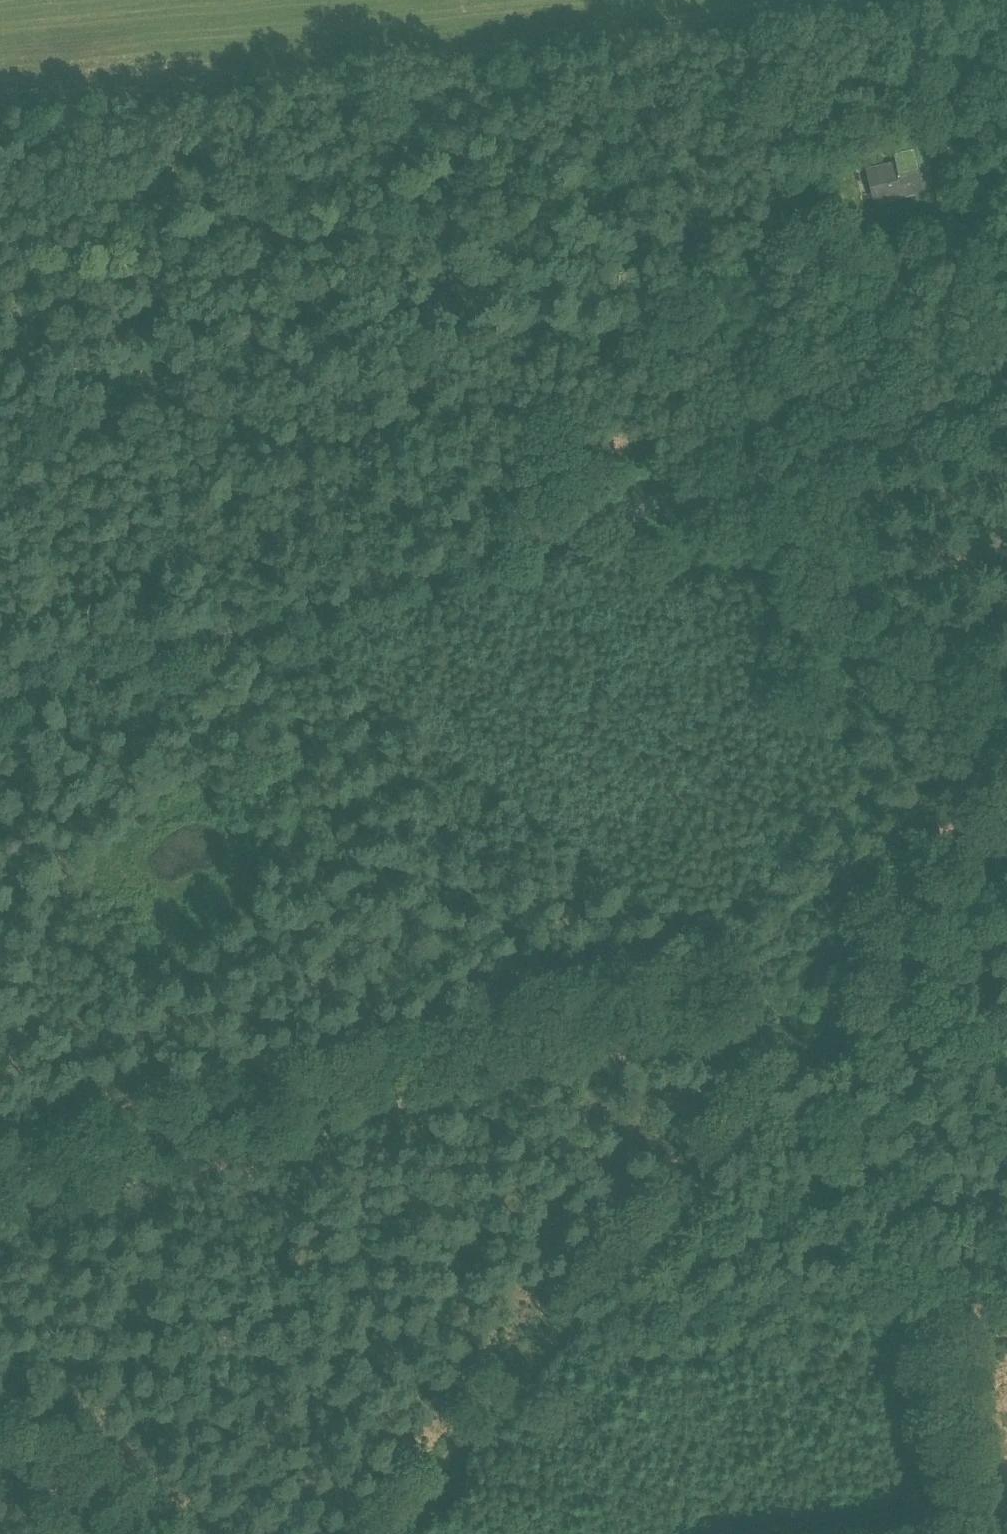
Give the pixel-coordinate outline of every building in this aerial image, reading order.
[(920,189),(915,167),(895,172),(894,166),(871,172),(877,199),(920,189)]
